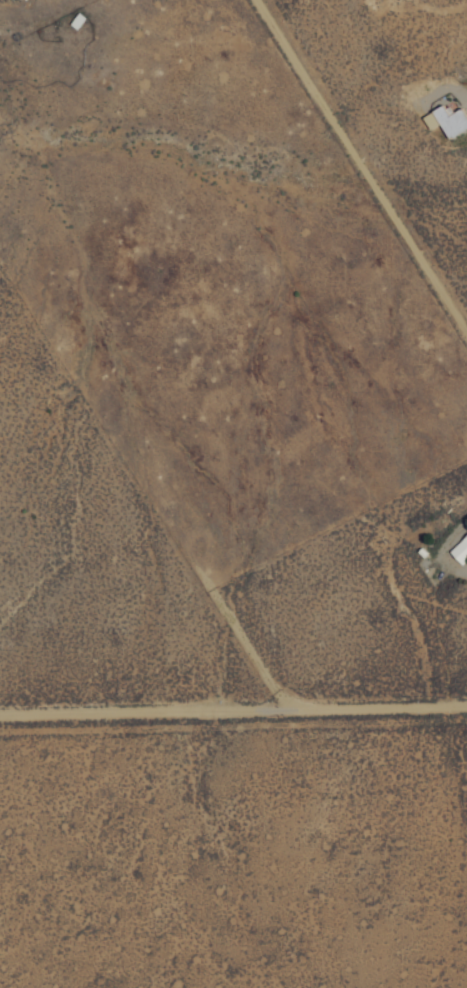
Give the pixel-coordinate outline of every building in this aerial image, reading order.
[(447,114),(440,104),(421,117),(429,129),(438,123),(449,139),(466,127),(466,119),(459,107),(447,114)] [(460,564),(466,557),(466,533),(448,551),(460,564)]
